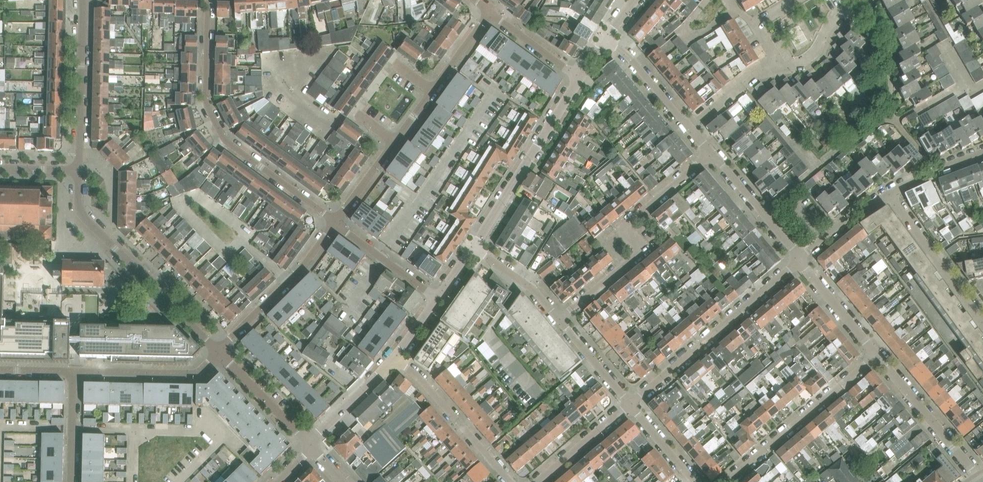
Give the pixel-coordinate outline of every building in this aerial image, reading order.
[(66,0),(51,0),(51,5),(37,5),(37,10),(51,10),(51,11),(65,11),(66,0)] [(104,3),(110,10),(110,6),(110,5),(116,5),(116,10),(116,12),(121,12),(121,0),(110,0),(110,1),(107,0),(104,3)] [(121,12),(125,12),(126,5),(132,5),(132,0),(121,0),(121,12)] [(142,15),(143,0),(132,0),(132,5),(132,15),(142,15)] [(142,15),(142,24),(147,24),(147,16),(153,16),(154,0),(143,0),(142,15)] [(165,0),(154,0),(153,16),(153,19),(160,19),(160,28),(165,28),(165,0)] [(176,2),(176,0),(165,0),(165,28),(165,34),(168,34),(169,12),(175,12),(175,16),(176,16),(176,2)] [(235,4),(236,25),(236,28),(242,28),(242,13),(247,13),(247,0),(234,0),(235,4)] [(247,13),(251,12),(251,15),(250,15),(251,29),(257,29),(256,0),(247,0),(247,13)] [(257,29),(257,31),(262,31),(262,30),(262,27),(263,27),(263,14),(262,14),(262,12),(268,11),(268,4),(265,4),(265,0),(256,0),(257,29)] [(265,4),(268,4),(268,11),(272,11),(272,14),(271,14),(272,25),(272,29),(278,29),(278,24),(276,0),(265,0),(265,4)] [(278,24),(278,29),(284,28),(284,18),(287,13),(286,10),(288,9),(287,0),(276,0),(278,24)] [(299,19),(298,0),(287,0),(288,9),(292,9),(293,18),(295,21),(295,23),(300,23),(299,19)] [(299,19),(306,19),(305,7),(311,6),(312,6),(311,0),(298,0),(299,19)] [(326,17),(322,0),(311,0),(312,6),(317,5),(321,19),(326,17)] [(344,11),(341,0),(322,0),(326,17),(328,23),(334,22),(346,19),(344,11)] [(357,2),(356,0),(341,0),(344,11),(348,9),(347,4),(357,2)] [(357,2),(358,9),(356,9),(357,11),(358,13),(359,17),(362,19),(366,10),(364,10),(362,0),(356,0),(357,2)] [(434,4),(438,7),(435,11),(439,14),(450,0),(437,0),(434,4)] [(458,0),(450,0),(439,14),(436,18),(437,19),(459,15),(458,12),(455,10),(461,2),(458,0)] [(506,6),(514,12),(522,1),(520,0),(510,0),(506,6)] [(514,16),(525,24),(538,7),(537,6),(541,0),(536,0),(526,13),(520,8),(516,13),(514,16)] [(608,11),(605,9),(605,8),(603,6),(602,7),(591,0),(577,0),(576,2),(579,3),(603,18),(608,11)] [(602,7),(603,6),(605,8),(605,9),(608,11),(613,2),(610,0),(591,0),(602,7)] [(652,7),(662,17),(670,8),(661,0),(658,0),(652,7)] [(670,8),(675,11),(682,3),(679,0),(661,0),(670,8)] [(687,6),(693,12),(698,5),(693,0),(679,0),(682,3),(687,6)] [(756,6),(752,0),(738,0),(746,12),(756,6)] [(887,10),(904,1),(903,0),(884,0),(882,1),(887,10)] [(967,13),(978,7),(982,4),(981,0),(967,0),(961,3),(956,6),(961,16),(967,13)] [(887,10),(893,20),(909,10),(904,1),(887,10)] [(922,3),(927,12),(931,10),(926,1),(922,3)] [(187,2),(176,2),(176,16),(182,16),(182,32),(186,32),(187,2)] [(190,17),(198,18),(198,3),(187,2),(186,32),(190,32),(190,17)] [(423,2),(411,7),(411,8),(412,14),(413,21),(418,20),(426,10),(423,2)] [(124,21),(124,17),(110,17),(110,10),(104,3),(101,6),(101,9),(95,9),(95,20),(124,21)] [(218,18),(225,18),(229,18),(230,4),(230,3),(218,3),(218,18)] [(572,6),(570,9),(598,26),(603,18),(579,3),(577,7),(573,5),(572,6)] [(225,18),(225,24),(236,25),(235,4),(230,4),(229,18),(225,18)] [(934,7),(939,16),(943,14),(938,5),(934,7)] [(550,10),(551,8),(546,8),(543,6),(538,14),(542,17),(546,17),(550,10)] [(687,18),(693,12),(687,6),(681,13),(687,18)] [(655,25),(662,17),(652,7),(644,16),(655,25)] [(978,7),(967,13),(961,16),(967,25),(972,22),(982,16),(978,7)] [(598,26),(570,9),(568,9),(567,9),(560,8),(559,12),(567,14),(581,22),(579,26),(593,35),(598,26)] [(893,20),(898,29),(910,22),(914,19),(909,10),(893,20)] [(927,12),(933,22),(936,19),(931,10),(927,12)] [(50,17),(50,23),(65,23),(65,11),(51,11),(51,12),(37,12),(37,17),(50,17)] [(439,14),(435,11),(430,20),(436,25),(439,21),(437,19),(436,18),(439,14)] [(948,23),(943,14),(939,16),(944,25),(948,23)] [(437,19),(439,21),(459,35),(465,27),(457,21),(459,18),(459,15),(437,19)] [(644,16),(636,25),(647,35),(655,25),(644,16)] [(972,22),(978,32),(982,29),(982,16),(972,22)] [(677,18),(670,23),(676,30),(682,24),(677,18)] [(705,51),(721,42),(740,30),(734,19),(715,31),(718,37),(706,44),(703,38),(690,46),(691,47),(698,56),(705,51)] [(933,22),(938,31),(942,28),(936,19),(933,22)] [(110,25),(124,25),(124,21),(95,20),(95,31),(110,32),(110,25)] [(453,44),(459,35),(439,21),(436,25),(444,30),(441,35),(453,44)] [(857,52),(866,45),(865,45),(869,42),(857,28),(854,24),(851,21),(847,24),(853,30),(845,37),(844,37),(846,39),(848,42),(857,52)] [(29,29),(29,35),(34,35),(35,35),(35,34),(39,34),(50,34),(50,35),(65,35),(65,23),(50,23),(35,22),(35,29),(29,29)] [(347,24),(348,29),(351,42),(354,35),(359,25),(355,25),(354,22),(347,24)] [(563,26),(562,27),(587,43),(593,35),(579,26),(577,29),(565,22),(563,26)] [(893,32),(898,42),(915,32),(910,22),(898,29),(893,32)] [(664,29),(669,35),(674,31),(676,30),(670,23),(664,29)] [(954,33),(948,23),(944,25),(950,35),(954,33)] [(628,34),(639,43),(639,44),(647,35),(636,25),(628,34)] [(583,50),(587,43),(562,27),(560,31),(571,38),(569,42),(577,47),(583,50)] [(492,28),(480,45),(488,51),(501,35),(492,28)] [(947,38),(942,28),(938,31),(935,33),(941,42),(947,38)] [(335,44),(351,42),(348,29),(336,32),(330,33),(333,44),(335,44)] [(447,52),(453,44),(441,35),(437,40),(423,29),(420,32),(447,52)] [(539,29),(536,33),(544,38),(546,35),(539,29)] [(746,40),(740,30),(721,42),(727,51),(734,47),(734,48),(746,40)] [(951,36),(955,44),(961,42),(965,40),(959,30),(954,33),(950,35),(951,36)] [(95,31),(95,43),(124,43),(124,39),(115,39),(115,32),(110,32),(95,31)] [(420,32),(418,35),(422,38),(425,40),(432,46),(428,51),(426,52),(427,58),(430,57),(433,54),(441,60),(447,52),(420,32)] [(842,42),(846,39),(844,37),(845,37),(840,32),(836,35),(842,42)] [(915,44),(920,41),(915,32),(898,42),(901,47),(900,47),(900,48),(900,49),(899,49),(899,50),(901,52),(915,44)] [(180,37),(179,51),(187,52),(197,52),(197,34),(187,33),(186,34),(181,34),(181,37),(180,37)] [(320,46),(333,44),(330,33),(318,37),(320,46)] [(217,34),(217,52),(227,52),(227,48),(234,48),(234,39),(226,38),(226,34),(217,34)] [(50,40),(50,46),(64,47),(65,35),(50,35),(50,36),(36,36),(36,40),(50,40)] [(422,38),(418,35),(412,43),(407,40),(399,50),(398,52),(406,58),(422,38)] [(509,41),(501,35),(488,51),(497,58),(509,41)] [(662,36),(654,43),(659,48),(666,42),(664,40),(664,39),(662,36)] [(672,41),(678,48),(684,43),(678,36),(672,41)] [(291,49),(302,48),(301,37),(295,38),(295,44),(291,45),(291,49)] [(290,38),(279,39),(279,51),(291,49),(291,45),(290,38)] [(422,38),(406,58),(409,60),(414,64),(415,64),(421,56),(423,58),(427,58),(426,52),(424,52),(419,49),(425,40),(422,38)] [(262,39),(258,40),(258,44),(259,51),(260,51),(262,51),(263,51),(263,53),(270,52),(269,39),(262,39)] [(270,52),(279,51),(279,39),(269,39),(270,52)] [(367,39),(364,43),(388,61),(394,52),(383,44),(381,46),(374,42),(373,44),(367,39)] [(560,50),(572,57),(577,49),(568,43),(564,41),(563,44),(554,39),(551,43),(560,50)] [(659,48),(647,57),(655,67),(666,57),(659,49),(667,42),(664,39),(664,40),(666,42),(659,48)] [(734,48),(740,57),(740,58),(752,50),(746,40),(734,48)] [(954,45),(959,55),(970,48),(965,40),(961,42),(955,44),(954,45)] [(497,58),(506,64),(518,48),(509,41),(497,58)] [(848,42),(840,49),(841,51),(844,54),(844,53),(852,64),(853,64),(861,57),(857,52),(848,42)] [(124,43),(95,43),(94,54),(109,54),(109,47),(124,47),(124,43)] [(364,43),(362,46),(368,51),(366,52),(373,57),(371,60),(382,69),(388,61),(364,43)] [(654,43),(643,52),(647,57),(659,48),(654,43)] [(684,43),(678,48),(683,54),(689,50),(689,49),(684,43)] [(838,54),(841,51),(840,49),(835,43),(832,46),(838,54)] [(904,63),(915,56),(921,54),(915,44),(901,52),(898,54),(904,63)] [(936,45),(926,51),(932,60),(939,56),(941,55),(936,45)] [(64,59),(64,47),(50,46),(49,53),(35,53),(35,57),(49,58),(64,59)] [(237,56),(247,55),(249,54),(249,48),(237,49),(237,53),(237,56)] [(527,54),(518,48),(506,64),(515,71),(527,54)] [(959,55),(964,64),(975,58),(970,48),(959,55)] [(759,60),(752,50),(740,58),(740,57),(729,64),(732,69),(738,65),(742,71),(746,68),(759,60)] [(338,51),(334,58),(344,65),(349,59),(338,51)] [(711,58),(705,51),(698,56),(705,63),(711,58)] [(857,68),(853,64),(852,64),(844,53),(844,54),(835,61),(839,65),(840,65),(848,75),(857,68)] [(94,65),(123,65),(137,65),(137,58),(123,58),(123,61),(109,61),(109,54),(94,54),(94,65)] [(166,54),(166,58),(174,59),(174,61),(182,61),(182,64),(196,65),(197,55),(166,54)] [(515,71),(524,77),(536,61),(527,54),(515,71)] [(688,59),(693,66),(699,61),(693,54),(688,59)] [(217,55),(216,65),(230,65),(235,65),(236,56),(217,55)] [(355,56),(352,59),(358,64),(376,77),(382,69),(371,60),(369,63),(362,58),(361,60),(355,56)] [(899,66),(904,76),(916,69),(921,66),(915,56),(904,63),(899,66)] [(944,65),(939,56),(932,60),(928,62),(933,71),(944,65)] [(655,67),(663,76),(674,67),(666,57),(655,67)] [(14,68),(14,58),(6,58),(6,68),(14,68)] [(35,59),(35,64),(45,64),(45,70),(49,70),(64,71),(64,60),(64,59),(49,58),(49,60),(35,59)] [(334,58),(327,66),(340,75),(342,73),(343,72),(346,67),(344,65),(334,58)] [(827,58),(823,62),(829,69),(831,72),(844,87),(849,93),(858,86),(848,75),(840,65),(839,65),(836,68),(833,65),(827,58)] [(964,64),(970,74),(981,68),(975,58),(964,64)] [(468,61),(466,63),(475,69),(478,66),(469,59),(468,61)] [(604,74),(594,82),(597,85),(598,86),(601,83),(619,67),(613,60),(601,70),(604,74)] [(545,68),(536,61),(524,77),(533,84),(545,68)] [(693,66),(699,73),(704,68),(699,61),(693,66)] [(823,62),(820,65),(826,72),(829,69),(823,62)] [(466,63),(460,71),(469,78),(473,73),(475,69),(466,63)] [(709,68),(714,75),(721,70),(715,63),(709,68)] [(166,70),(165,74),(196,75),(196,65),(182,64),(182,68),(174,68),(174,70),(166,70)] [(376,77),(358,64),(356,67),(354,69),(358,71),(356,74),(370,85),(376,77)] [(123,65),(94,65),(94,76),(109,76),(109,69),(123,69),(123,65)] [(216,65),(216,75),(238,76),(246,76),(246,72),(238,71),(238,69),(229,69),(230,65),(216,65)] [(950,74),(944,65),(933,71),(939,81),(950,74)] [(327,66),(321,74),(334,84),(337,79),(344,83),(342,85),(348,90),(346,93),(358,101),(364,93),(346,80),(340,75),(327,66)] [(619,67),(601,83),(604,86),(610,81),(613,85),(625,74),(619,67)] [(663,76),(670,85),(682,76),(674,67),(663,76)] [(545,68),(533,84),(542,90),(554,74),(545,68)] [(970,74),(976,83),(982,79),(982,71),(981,68),(970,74)] [(904,88),(916,81),(921,78),(916,69),(904,76),(899,79),(904,88)] [(64,82),(64,71),(49,70),(49,76),(35,76),(35,81),(49,81),(49,82),(64,82)] [(730,81),(721,70),(714,75),(724,86),(730,81)] [(702,77),(708,84),(714,79),(708,72),(702,77)] [(835,94),(844,87),(831,72),(823,79),(835,94)] [(807,76),(811,81),(812,83),(816,80),(810,73),(807,76)] [(165,74),(165,78),(174,78),(174,81),(182,81),(182,84),(196,84),(196,75),(165,74)] [(321,74),(315,82),(328,92),(334,96),(352,109),(358,101),(346,93),(345,95),(339,90),(337,93),(331,88),(334,84),(321,74)] [(350,74),(346,80),(364,93),(370,85),(356,74),(354,77),(350,74)] [(458,74),(451,84),(465,95),(472,85),(458,74)] [(542,90),(552,98),(563,81),(554,74),(542,90)] [(613,85),(606,90),(612,97),(631,81),(625,74),(613,85)] [(950,74),(939,81),(945,90),(955,84),(950,74)] [(160,75),(146,75),(146,83),(160,83),(160,75)] [(216,75),(216,85),(229,85),(229,82),(237,83),(238,76),(216,75)] [(794,78),(799,83),(800,85),(804,82),(798,75),(794,78)] [(94,76),(94,87),(123,87),(123,83),(108,83),(109,76),(94,76)] [(246,76),(246,85),(262,85),(262,76),(251,76),(246,76)] [(670,85),(678,94),(689,85),(682,76),(670,85)] [(786,77),(782,81),(787,86),(799,101),(809,114),(818,107),(815,103),(811,98),(803,88),(800,85),(799,83),(794,87),(786,77)] [(693,112),(702,105),(704,103),(700,98),(712,89),(716,93),(722,88),(714,79),(708,84),(697,94),(685,103),(693,112)] [(823,79),(815,86),(814,86),(823,96),(827,101),(835,94),(823,79)] [(770,83),(774,88),(775,88),(776,90),(779,87),(773,80),(770,83)] [(631,81),(612,97),(616,101),(622,96),(625,99),(637,88),(631,81)] [(811,81),(803,88),(811,98),(815,103),(823,96),(814,86),(815,86),(812,83),(811,81)] [(905,101),(910,98),(921,91),(916,81),(904,88),(899,91),(905,101)] [(48,88),(48,94),(63,94),(64,82),(49,82),(49,83),(35,83),(35,88),(48,88)] [(315,82),(307,93),(316,100),(320,94),(324,97),(326,94),(332,99),(328,104),(336,110),(337,110),(346,117),(352,109),(334,96),(328,92),(315,82)] [(501,90),(506,93),(511,85),(507,82),(503,87),(501,90)] [(758,85),(764,92),(767,90),(761,82),(758,85)] [(180,95),(191,95),(196,95),(196,84),(182,84),(164,83),(164,89),(180,89),(180,95)] [(451,84),(443,94),(458,105),(465,95),(451,84)] [(239,85),(229,85),(216,85),(216,96),(222,96),(229,96),(230,90),(239,90),(239,85)] [(263,91),(262,85),(246,85),(246,95),(254,93),(261,91),(263,91)] [(689,85),(678,94),(685,103),(697,94),(689,85)] [(764,92),(758,85),(754,88),(760,95),(764,92)] [(787,86),(778,93),(787,103),(786,103),(790,107),(799,101),(787,86)] [(871,86),(865,91),(870,97),(876,92),(871,86)] [(122,92),(123,87),(94,87),(93,98),(108,98),(108,91),(122,92)] [(643,96),(637,88),(625,99),(628,102),(621,108),(624,111),(643,96)] [(774,88),(766,95),(778,109),(786,103),(787,103),(778,93),(776,90),(775,88),(774,88)] [(915,107),(932,98),(926,88),(921,91),(910,98),(915,107)] [(763,98),(758,102),(770,117),(778,109),(766,95),(764,92),(760,95),(763,98)] [(63,106),(63,94),(48,94),(48,100),(34,100),(34,105),(48,105),(48,106),(63,106)] [(436,104),(438,106),(453,117),(454,116),(451,114),(458,105),(443,94),(436,104)] [(746,109),(750,106),(753,103),(746,94),(738,100),(746,109)] [(168,100),(168,105),(191,105),(191,95),(180,95),(172,95),(172,100),(168,100)] [(968,95),(965,97),(971,107),(974,105),(971,100),(968,95)] [(634,110),(637,113),(649,103),(643,96),(624,111),(627,115),(634,110)] [(93,98),(93,109),(122,109),(122,105),(108,105),(108,98),(93,98)] [(231,100),(218,106),(222,114),(223,115),(224,117),(237,111),(236,109),(243,105),(241,100),(237,102),(235,98),(231,100)] [(264,98),(253,105),(256,113),(269,102),(264,98)] [(974,98),(971,100),(974,105),(977,109),(980,108),(974,98)] [(950,99),(946,101),(952,111),(956,109),(950,99)] [(946,101),(942,103),(948,113),(952,111),(946,101)] [(240,132),(237,136),(245,142),(259,123),(264,117),(265,115),(272,105),(269,102),(256,113),(259,115),(255,121),(253,123),(252,125),(248,121),(247,121),(237,129),(240,132)] [(503,109),(507,111),(512,105),(508,103),(503,109)] [(637,113),(630,119),(636,125),(642,120),(643,121),(656,111),(649,103),(637,113)] [(750,106),(757,114),(760,111),(753,103),(750,106)] [(272,105),(265,115),(273,121),(281,111),(272,105)] [(587,115),(593,120),(601,109),(595,105),(590,111),(587,115)] [(868,105),(862,110),(865,113),(871,108),(868,105)] [(48,111),(48,117),(60,118),(63,118),(63,106),(48,106),(34,106),(34,111),(48,111)] [(438,106),(431,115),(446,126),(453,117),(438,106)] [(237,111),(224,117),(225,119),(226,120),(230,128),(235,126),(237,129),(247,121),(248,119),(249,119),(246,113),(247,112),(245,108),(237,112),(237,111)] [(5,109),(5,114),(4,150),(16,150),(16,130),(10,129),(10,109),(5,109)] [(93,109),(93,120),(107,120),(108,113),(122,114),(122,109),(93,109)] [(176,123),(193,119),(191,109),(169,114),(170,118),(175,117),(176,123)] [(502,118),(507,111),(503,109),(499,116),(502,118)] [(861,109),(855,113),(859,118),(864,114),(861,109)] [(512,110),(510,114),(534,129),(539,121),(526,113),(524,117),(518,113),(518,114),(512,110)] [(721,115),(706,128),(713,136),(718,133),(737,116),(734,118),(727,110),(721,115)] [(931,110),(928,112),(933,122),(937,120),(931,110)] [(145,131),(155,129),(152,119),(152,117),(157,116),(161,116),(160,111),(152,112),(145,112),(145,131)] [(647,125),(637,133),(640,137),(650,129),(662,119),(656,111),(643,121),(647,125)] [(764,122),(767,120),(760,111),(757,114),(764,122)] [(918,117),(915,112),(906,117),(909,123),(918,117)] [(924,127),(933,122),(928,112),(918,117),(924,127)] [(579,113),(572,123),(585,132),(592,122),(579,113)] [(528,137),(529,136),(534,129),(510,114),(508,117),(513,121),(519,124),(517,128),(516,129),(516,130),(528,137)] [(431,115),(425,125),(439,136),(446,126),(431,115)] [(16,125),(26,125),(27,117),(17,116),(16,125)] [(598,126),(601,123),(602,123),(596,116),(593,120),(598,126)] [(737,116),(718,133),(725,141),(729,137),(744,125),(737,116)] [(60,129),(60,118),(48,117),(44,117),(44,124),(31,124),(31,128),(60,129)] [(981,117),(971,123),(978,134),(977,134),(980,139),(982,137),(982,121),(981,117)] [(959,123),(962,128),(968,139),(977,134),(978,134),(971,123),(968,118),(959,123)] [(196,129),(193,119),(176,123),(177,128),(164,132),(165,136),(184,132),(196,129)] [(644,139),(648,143),(668,126),(662,119),(650,129),(652,132),(644,139)] [(93,131),(119,131),(121,131),(121,127),(107,127),(107,120),(93,120),(93,131)] [(774,128),(767,120),(764,122),(770,130),(774,128)] [(336,128),(327,141),(333,146),(335,148),(337,145),(340,147),(355,127),(347,121),(340,131),(336,128)] [(259,123),(245,142),(253,148),(264,134),(267,129),(259,123)] [(280,146),(269,160),(277,166),(291,148),(295,141),(305,129),(297,123),(280,146)] [(572,123),(566,133),(579,141),(585,132),(572,123)] [(972,144),(968,139),(962,128),(959,123),(950,128),(953,133),(959,145),(962,150),(972,144)] [(432,145),(439,136),(425,125),(418,134),(432,145)] [(744,125),(729,137),(736,145),(746,137),(751,133),(744,125)] [(791,132),(790,131),(784,125),(780,128),(786,136),(791,132)] [(658,139),(648,147),(652,152),(674,133),(668,126),(656,136),(658,139)] [(881,126),(878,129),(880,132),(884,137),(888,134),(881,126)] [(264,134),(253,148),(261,154),(279,130),(275,127),(268,137),(264,134)] [(355,127),(340,147),(344,149),(354,148),(361,147),(360,144),(357,141),(363,133),(355,127)] [(502,127),(499,130),(523,145),(528,137),(516,130),(513,133),(508,130),(502,127)] [(606,129),(603,131),(608,137),(612,134),(613,133),(607,127),(606,129)] [(31,128),(31,132),(44,133),(44,139),(53,139),(53,140),(59,140),(59,139),(60,129),(31,128)] [(770,130),(777,139),(781,136),(774,128),(770,130)] [(950,128),(940,134),(950,150),(959,145),(953,133),(950,128)] [(305,129),(295,141),(298,144),(301,145),(301,146),(310,133),(305,129)] [(279,130),(261,154),(269,160),(280,146),(275,142),(283,132),(279,130)] [(508,141),(506,145),(518,153),(523,145),(499,130),(497,134),(503,138),(508,141)] [(119,136),(119,131),(93,131),(92,142),(93,142),(93,149),(101,149),(102,151),(109,144),(107,142),(107,135),(119,136)] [(198,132),(180,147),(183,150),(181,152),(185,157),(191,152),(204,140),(198,132)] [(560,143),(573,151),(579,141),(566,133),(560,143)] [(657,159),(680,140),(674,133),(652,152),(651,153),(656,160),(657,159)] [(736,145),(731,149),(739,157),(743,153),(753,145),(758,141),(751,133),(746,137),(736,145)] [(873,133),(865,140),(868,143),(876,136),(873,133)] [(418,134),(411,144),(425,155),(432,145),(418,134)] [(937,150),(931,139),(928,134),(918,139),(924,149),(927,154),(928,156),(937,150)] [(950,150),(940,134),(931,139),(937,150),(940,155),(950,150)] [(112,141),(109,144),(102,151),(101,152),(110,161),(121,151),(120,150),(131,140),(128,136),(117,146),(112,141)] [(788,144),(781,136),(777,139),(784,147),(788,144)] [(29,139),(24,138),(24,143),(32,143),(38,144),(38,150),(53,151),(53,140),(53,139),(44,139),(29,139)] [(191,159),(185,164),(188,168),(211,148),(204,140),(191,152),(194,155),(190,159),(191,159)] [(671,155),(674,159),(687,148),(680,140),(657,159),(661,164),(671,155)] [(856,147),(857,147),(859,150),(868,143),(865,140),(856,147)] [(321,141),(313,151),(317,154),(321,156),(322,154),(328,147),(327,145),(325,143),(321,141)] [(743,153),(750,161),(765,149),(758,141),(753,145),(743,153)] [(121,151),(110,161),(120,173),(127,169),(124,165),(130,160),(125,155),(136,145),(133,142),(122,152),(121,151)] [(408,142),(401,152),(415,163),(422,153),(425,155),(411,144),(408,142)] [(513,162),(517,154),(518,153),(506,145),(506,146),(505,146),(502,150),(492,144),(489,142),(487,146),(490,147),(513,162)] [(560,143),(554,153),(567,161),(573,151),(560,143)] [(845,151),(848,154),(857,147),(856,147),(854,143),(845,151)] [(615,147),(620,152),(621,154),(625,150),(619,144),(615,147)] [(780,151),(787,159),(795,153),(788,144),(784,147),(780,151)] [(335,148),(332,152),(343,159),(340,163),(355,175),(361,168),(341,153),(344,149),(340,147),(337,145),(335,148)] [(487,151),(485,155),(498,163),(501,162),(502,163),(505,165),(505,164),(509,167),(513,162),(490,147),(487,146),(486,145),(483,149),(487,151)] [(911,145),(902,152),(910,161),(914,166),(920,161),(923,159),(922,158),(911,145)] [(165,147),(159,150),(163,157),(169,154),(165,147)] [(344,149),(341,153),(361,168),(367,159),(359,153),(361,150),(361,147),(354,148),(355,151),(351,155),(344,149)] [(898,147),(890,154),(902,168),(910,161),(898,147)] [(291,148),(277,166),(285,172),(296,157),(291,154),(294,151),(294,150),(291,148)] [(595,151),(607,159),(610,156),(597,148),(595,151)] [(693,155),(687,148),(674,159),(676,161),(663,173),(667,177),(693,155)] [(765,149),(750,161),(757,169),(757,170),(767,161),(767,162),(772,158),(766,151),(765,149)] [(170,169),(157,150),(149,157),(161,174),(169,169),(170,169)] [(201,168),(200,170),(203,173),(205,171),(209,174),(216,164),(222,156),(214,150),(201,168)] [(625,150),(621,154),(627,161),(631,157),(625,150)] [(296,157),(285,172),(294,178),(309,156),(311,154),(307,151),(303,157),(303,156),(302,157),(300,160),(296,157)] [(472,151),(469,155),(493,170),(498,163),(485,155),(483,158),(478,155),(472,151)] [(840,161),(848,154),(845,151),(837,157),(840,161)] [(221,168),(215,176),(218,178),(233,158),(225,152),(222,156),(216,164),(221,168)] [(401,152),(394,162),(408,173),(415,163),(401,152)] [(467,159),(469,155),(466,153),(460,162),(464,164),(467,159)] [(554,153),(548,163),(561,171),(567,175),(570,170),(563,166),(567,161),(554,153)] [(791,164),(794,167),(802,161),(795,153),(787,159),(786,160),(790,165),(791,164)] [(890,154),(882,161),(890,170),(889,171),(893,176),(902,168),(890,154)] [(488,178),(493,170),(469,155),(467,159),(473,162),(478,166),(475,170),(475,171),(487,179),(488,178)] [(631,157),(627,161),(632,168),(640,162),(634,155),(631,157)] [(877,173),(881,178),(889,171),(890,170),(882,161),(878,156),(873,160),(869,155),(866,158),(870,163),(869,163),(877,173)] [(309,156),(294,178),(301,184),(312,169),(317,162),(313,159),(309,156)] [(325,156),(320,162),(323,165),(326,161),(328,158),(325,156)] [(619,156),(610,163),(613,167),(622,160),(619,156)] [(168,158),(165,161),(171,167),(174,164),(168,158)] [(213,184),(206,194),(213,199),(220,189),(218,188),(223,182),(222,181),(223,179),(228,173),(232,176),(241,164),(233,158),(218,178),(213,184)] [(599,162),(592,158),(590,162),(597,166),(599,162)] [(857,165),(861,170),(869,180),(877,173),(869,163),(870,163),(866,158),(857,165)] [(326,161),(323,165),(326,167),(329,170),(330,170),(349,184),(355,175),(340,163),(336,168),(326,161)] [(757,170),(757,169),(752,173),(759,182),(769,173),(769,174),(774,170),(767,162),(767,161),(757,170)] [(809,169),(802,161),(794,167),(801,176),(809,169)] [(829,164),(835,172),(838,169),(832,161),(829,164)] [(408,173),(394,162),(386,172),(401,182),(408,173)] [(632,168),(639,175),(646,169),(640,162),(632,168)] [(548,163),(541,172),(542,173),(555,181),(561,171),(548,163)] [(610,163),(603,170),(606,173),(613,167),(610,163)] [(223,192),(216,202),(222,206),(228,199),(249,170),(241,164),(232,176),(237,180),(233,186),(231,188),(231,187),(226,194),(223,192)] [(832,175),(835,172),(829,164),(825,167),(832,175)] [(650,165),(646,169),(653,177),(657,173),(650,165)] [(978,165),(970,168),(976,185),(980,184),(982,189),(981,189),(982,196),(982,180),(978,165)] [(323,171),(309,190),(318,196),(324,188),(327,190),(330,189),(329,184),(328,180),(325,180),(323,183),(321,181),(327,174),(330,170),(329,170),(326,167),(323,171)] [(460,167),(457,171),(483,187),(488,179),(487,179),(475,171),(473,175),(467,171),(467,172),(460,167)] [(624,167),(618,173),(622,178),(640,200),(648,193),(638,181),(637,180),(634,184),(626,174),(628,172),(624,167)] [(970,168),(962,171),(973,201),(979,199),(976,191),(975,191),(973,186),(976,185),(970,168)] [(120,173),(120,184),(150,185),(150,180),(136,180),(136,173),(127,173),(127,169),(120,173)] [(169,169),(161,174),(169,186),(172,184),(178,181),(169,169)] [(312,169),(301,184),(309,190),(323,171),(319,169),(317,172),(312,169)] [(646,169),(639,175),(651,190),(659,184),(653,177),(646,169)] [(249,170),(228,199),(232,202),(239,192),(243,195),(248,188),(257,176),(249,170)] [(330,170),(327,174),(335,179),(331,184),(329,184),(330,189),(333,189),(335,186),(343,192),(349,184),(330,170)] [(606,173),(603,170),(596,175),(599,179),(606,173)] [(759,182),(755,186),(762,194),(766,191),(776,182),(781,178),(774,170),(769,174),(769,173),(759,182)] [(861,170),(853,177),(865,191),(873,185),(869,180),(861,170)] [(466,186),(478,194),(479,194),(483,187),(457,171),(455,174),(463,179),(468,183),(466,186)] [(689,197),(712,178),(706,171),(693,181),(696,184),(686,193),(689,197)] [(820,171),(812,178),(815,181),(816,180),(823,175),(820,171)] [(962,171),(955,174),(961,190),(966,204),(973,201),(962,171)] [(841,179),(845,184),(844,184),(853,194),(852,194),(856,199),(865,191),(853,177),(849,172),(841,179)] [(202,184),(192,173),(179,183),(186,193),(198,189),(202,184)] [(530,173),(522,186),(544,200),(553,186),(551,185),(552,182),(541,174),(540,174),(538,178),(530,173)] [(955,174),(947,176),(957,204),(959,206),(961,206),(963,205),(960,196),(959,197),(957,192),(961,190),(955,174)] [(585,181),(576,175),(574,179),(583,185),(585,181)] [(240,203),(232,214),(239,218),(246,208),(265,182),(257,176),(248,188),(243,195),(248,198),(243,205),(240,203)] [(957,204),(947,176),(939,180),(947,202),(949,201),(951,205),(952,205),(956,212),(957,210),(959,213),(962,211),(959,206),(957,204)] [(626,191),(623,194),(633,206),(640,200),(622,178),(618,182),(626,191)] [(673,199),(671,200),(683,215),(685,213),(690,209),(691,208),(689,207),(690,205),(691,204),(697,198),(700,201),(706,196),(718,186),(712,178),(689,197),(684,201),(678,194),(673,199)] [(766,191),(773,199),(788,187),(781,178),(776,182),(766,191)] [(806,189),(815,181),(812,178),(803,185),(806,189)] [(844,201),(852,194),(853,194),(844,184),(845,184),(841,179),(833,186),(836,191),(844,201)] [(208,180),(200,190),(206,194),(213,184),(210,182),(208,180)] [(178,181),(172,184),(179,195),(186,193),(179,183),(178,181)] [(265,182),(246,208),(250,211),(260,197),(264,200),(273,188),(265,182)] [(931,182),(922,186),(932,207),(935,205),(938,211),(943,209),(931,182)] [(150,185),(120,184),(120,195),(135,196),(135,189),(150,189),(150,185)] [(173,198),(179,195),(172,184),(169,186),(168,187),(166,188),(173,198)] [(448,189),(472,204),(477,195),(478,194),(466,186),(465,187),(462,191),(457,188),(451,184),(448,189)] [(611,203),(608,206),(619,218),(626,212),(609,191),(603,184),(598,187),(604,193),(603,194),(611,203)] [(52,241),(53,188),(22,187),(14,187),(14,185),(7,185),(7,187),(0,186),(0,240),(52,241)] [(702,204),(698,208),(702,212),(724,193),(718,186),(706,196),(700,201),(702,204)] [(824,193),(828,197),(828,198),(836,208),(840,212),(848,205),(844,201),(836,191),(833,186),(824,193)] [(922,186),(913,190),(922,209),(929,217),(936,212),(933,210),(932,207),(922,186)] [(269,204),(259,217),(261,218),(263,220),(264,218),(267,214),(282,194),(273,188),(264,200),(269,204)] [(568,193),(575,197),(577,193),(578,192),(571,188),(568,192),(568,193)] [(626,212),(633,206),(623,194),(620,196),(613,188),(609,191),(626,212)] [(468,210),(472,204),(448,189),(446,192),(452,195),(452,196),(457,199),(455,203),(468,211),(468,210)] [(595,190),(591,193),(597,199),(596,200),(604,209),(600,213),(606,220),(608,219),(612,224),(619,218),(608,206),(600,196),(595,190)] [(905,194),(907,199),(912,209),(927,230),(934,226),(929,217),(922,209),(913,190),(905,194)] [(575,197),(574,198),(579,204),(588,214),(602,232),(606,228),(612,224),(608,219),(606,220),(600,213),(596,216),(588,206),(577,193),(575,197)] [(724,193),(702,212),(705,216),(715,208),(718,211),(731,201),(724,193)] [(827,213),(828,215),(836,208),(828,198),(828,197),(824,193),(816,200),(827,213)] [(282,194),(267,214),(270,217),(271,216),(276,219),(276,218),(290,200),(282,194)] [(120,195),(119,206),(150,207),(150,203),(135,202),(135,196),(120,195)] [(569,205),(568,207),(571,211),(579,204),(574,198),(569,205)] [(525,199),(519,208),(533,217),(539,208),(537,207),(525,199)] [(280,223),(275,229),(279,231),(280,229),(286,222),(298,206),(290,200),(276,218),(281,221),(280,223)] [(360,227),(369,233),(381,217),(385,212),(385,211),(388,206),(380,200),(376,205),(372,210),(360,227)] [(671,200),(661,208),(673,222),(673,223),(683,215),(671,200)] [(720,214),(710,222),(714,227),(737,208),(731,201),(718,211),(720,214)] [(142,224),(136,230),(144,238),(173,210),(173,209),(171,203),(159,211),(162,214),(155,220),(150,216),(148,218),(142,224)] [(473,225),(477,219),(472,216),(470,214),(468,214),(468,211),(455,203),(451,209),(448,207),(447,208),(473,225)] [(372,210),(363,204),(351,220),(360,227),(372,210)] [(150,207),(119,206),(119,217),(135,218),(135,211),(150,211),(150,207)] [(286,222),(280,229),(303,225),(303,222),(300,220),(306,212),(298,206),(286,222)] [(873,215),(866,220),(863,222),(864,222),(860,225),(860,224),(859,224),(858,225),(867,236),(868,237),(872,234),(875,231),(881,227),(881,226),(895,216),(887,206),(873,215)] [(570,220),(552,235),(566,251),(587,234),(573,217),(574,216),(571,211),(568,207),(564,213),(570,220)] [(468,232),(473,225),(447,208),(445,211),(449,213),(448,213),(458,220),(456,223),(455,224),(455,225),(467,233),(468,232)] [(533,217),(519,208),(513,217),(527,226),(533,217)] [(661,208),(652,216),(660,225),(664,230),(669,225),(673,222),(661,208)] [(730,226),(743,215),(737,208),(711,229),(715,233),(728,223),(730,226)] [(690,209),(685,213),(691,221),(696,217),(690,209)] [(173,210),(144,238),(152,246),(162,236),(167,231),(162,226),(176,213),(173,210)] [(594,239),(602,232),(588,214),(582,219),(585,222),(582,224),(589,232),(594,239)] [(727,241),(749,223),(743,215),(730,226),(733,229),(723,237),(727,241)] [(696,217),(691,221),(695,225),(700,220),(697,216),(696,217)] [(895,216),(881,226),(881,227),(886,235),(901,224),(895,216)] [(119,217),(119,230),(126,237),(135,229),(136,230),(142,224),(135,224),(135,218),(119,217)] [(381,217),(369,233),(378,240),(390,224),(381,217)] [(521,235),(527,226),(513,217),(507,227),(521,235)] [(261,218),(253,228),(257,231),(268,229),(270,227),(271,226),(263,220),(261,218)] [(968,218),(960,225),(966,233),(969,230),(974,226),(968,218)] [(438,226),(461,241),(467,233),(455,225),(452,229),(447,225),(441,221),(439,225),(438,226)] [(743,240),(755,230),(749,223),(727,241),(730,245),(740,237),(743,240)] [(907,232),(901,224),(886,235),(892,243),(907,232)] [(193,229),(188,225),(159,254),(167,261),(177,251),(173,247),(184,236),(185,237),(193,229)] [(303,225),(280,229),(285,232),(303,246),(310,237),(302,231),(304,229),(303,225)] [(703,235),(707,232),(701,225),(697,228),(703,235)] [(858,225),(851,231),(867,250),(870,254),(876,248),(874,245),(873,243),(868,237),(867,236),(858,225)] [(457,248),(461,241),(438,226),(436,228),(442,232),(447,236),(445,240),(457,248)] [(270,231),(276,235),(278,233),(279,231),(275,229),(272,227),(270,231)] [(507,227),(502,236),(515,244),(521,235),(507,227)] [(963,235),(958,227),(950,231),(956,239),(963,235)] [(162,236),(152,246),(159,254),(180,233),(177,230),(166,240),(162,236)] [(696,230),(687,238),(694,246),(695,245),(703,238),(696,230)] [(737,258),(761,237),(755,230),(743,240),(736,246),(739,249),(734,253),(737,258)] [(851,231),(844,236),(854,248),(856,246),(863,253),(867,250),(851,231)] [(949,244),(956,239),(950,231),(943,236),(946,240),(949,244)] [(187,242),(195,250),(204,241),(196,232),(187,242)] [(285,232),(282,236),(284,237),(286,239),(283,243),(298,254),(303,246),(285,232)] [(913,240),(907,232),(892,243),(898,251),(913,240)] [(259,233),(256,237),(266,244),(267,243),(292,262),(298,254),(283,243),(280,247),(277,245),(274,243),(270,240),(270,239),(262,233),(259,233)] [(872,234),(868,237),(873,243),(877,240),(872,234)] [(552,235),(544,249),(546,251),(545,253),(550,257),(552,255),(556,259),(566,251),(552,235)] [(327,253),(336,259),(348,243),(339,236),(327,253)] [(496,245),(509,254),(510,254),(515,244),(502,236),(496,245)] [(844,236),(837,242),(853,261),(856,265),(860,262),(851,250),(854,248),(844,236)] [(450,258),(456,250),(456,249),(457,248),(445,240),(444,240),(444,241),(441,245),(436,241),(430,237),(428,241),(427,242),(450,258)] [(768,245),(761,237),(737,258),(741,261),(746,256),(749,260),(755,255),(755,256),(756,257),(769,246),(768,245)] [(671,239),(663,245),(681,267),(687,274),(691,270),(678,254),(681,251),(671,239)] [(587,245),(583,240),(578,244),(583,249),(587,245)] [(700,245),(703,249),(709,244),(706,240),(700,245)] [(904,259),(919,248),(913,240),(898,251),(904,259)] [(946,240),(939,246),(941,250),(944,248),(949,244),(946,240)] [(202,255),(210,247),(204,241),(195,250),(190,255),(175,269),(183,277),(193,267),(197,263),(192,258),(199,252),(202,255)] [(401,257),(406,261),(417,246),(411,242),(401,257)] [(446,265),(450,258),(427,242),(425,245),(431,249),(436,253),(434,256),(444,264),(446,265)] [(856,265),(853,261),(837,242),(830,248),(840,259),(842,257),(852,269),(856,265)] [(266,244),(264,247),(275,255),(271,259),(286,270),(292,262),(267,243),(266,244)] [(345,266),(357,249),(348,243),(336,259),(345,266)] [(539,247),(535,244),(534,243),(532,245),(527,248),(526,251),(533,256),(539,247)] [(956,243),(946,251),(950,255),(959,248),(956,243)] [(711,247),(709,244),(703,249),(706,252),(711,247)] [(587,245),(583,249),(587,254),(589,252),(591,250),(587,245)] [(678,271),(681,267),(663,245),(656,251),(655,252),(666,264),(667,263),(671,268),(674,266),(678,271)] [(694,246),(686,252),(692,259),(701,252),(695,245),(694,246)] [(775,254),(769,246),(756,257),(758,260),(749,268),(748,268),(745,265),(742,268),(748,276),(775,254)] [(830,248),(823,254),(842,276),(846,274),(842,269),(842,268),(837,262),(840,259),(830,248)] [(925,257),(919,248),(904,259),(910,267),(925,257)] [(250,261),(254,257),(245,249),(238,255),(247,264),(250,261)] [(366,256),(357,249),(345,266),(354,272),(366,256)] [(598,253),(593,257),(604,269),(613,261),(604,250),(599,254),(598,253)] [(167,261),(175,269),(190,255),(187,252),(182,256),(177,251),(167,261)] [(526,251),(518,262),(526,267),(533,256),(526,251)] [(587,254),(585,256),(590,262),(585,266),(594,277),(604,269),(593,257),(589,252),(587,254)] [(655,252),(648,258),(666,280),(670,277),(666,273),(670,270),(666,264),(655,252)] [(424,253),(414,266),(419,270),(433,281),(443,267),(429,257),(424,253)] [(765,268),(768,271),(781,261),(775,254),(748,276),(754,283),(759,279),(756,275),(765,268)] [(833,276),(831,277),(835,282),(842,276),(823,254),(818,258),(818,261),(826,271),(829,268),(831,272),(830,272),(833,276)] [(561,259),(565,264),(569,260),(565,255),(562,257),(561,259)] [(220,256),(211,265),(190,285),(198,293),(208,283),(204,278),(214,268),(217,271),(226,262),(220,256)] [(715,263),(709,256),(706,259),(712,266),(715,263)] [(982,260),(982,256),(971,258),(972,262),(975,280),(982,278),(982,262),(982,260)] [(925,257),(910,267),(916,276),(922,271),(931,265),(925,257)] [(671,287),(666,280),(648,258),(640,265),(650,277),(653,274),(661,284),(662,283),(668,290),(671,287)] [(882,271),(887,267),(882,259),(877,264),(882,271)] [(569,260),(565,264),(569,269),(571,267),(574,266),(569,260)] [(253,301),(260,294),(251,284),(246,288),(233,274),(238,270),(231,261),(222,269),(230,277),(253,301)] [(255,267),(250,261),(247,264),(246,264),(252,270),(255,267)] [(537,273),(542,279),(556,267),(552,263),(551,261),(537,273)] [(63,286),(104,287),(105,268),(105,263),(99,263),(76,262),(63,262),(63,263),(63,265),(63,274),(59,274),(59,273),(54,273),(54,279),(59,279),(59,278),(63,278),(63,286)] [(193,267),(183,277),(190,285),(211,265),(208,262),(198,272),(193,267)] [(717,262),(715,263),(712,266),(719,273),(720,272),(723,270),(717,262)] [(975,280),(972,262),(956,264),(969,281),(972,280),(975,280)] [(246,264),(242,268),(248,274),(252,270),(246,264)] [(574,266),(571,267),(575,272),(585,284),(594,277),(585,266),(581,270),(576,264),(574,266)] [(657,285),(650,277),(640,265),(632,271),(645,286),(652,295),(656,300),(659,297),(652,289),(657,285)] [(971,372),(977,380),(982,376),(982,336),(931,265),(922,271),(916,276),(969,348),(964,352),(964,351),(959,355),(965,364),(971,372)] [(272,276),(263,267),(259,271),(255,267),(252,270),(268,287),(275,280),(272,276)] [(691,279),(693,278),(701,271),(698,268),(689,276),(690,278),(691,279)] [(726,268),(723,270),(720,272),(726,279),(731,274),(726,268)] [(732,289),(739,296),(752,285),(746,278),(748,276),(742,268),(738,271),(739,271),(744,278),(738,284),(732,277),(726,282),(730,287),(732,289)] [(884,272),(889,278),(893,274),(889,268),(884,272)] [(251,284),(260,294),(268,287),(252,270),(248,274),(251,277),(253,276),(256,279),(251,284)] [(848,275),(837,284),(843,291),(862,276),(867,272),(866,270),(859,272),(851,278),(848,275)] [(3,321),(4,302),(4,271),(0,271),(0,362),(15,362),(70,363),(70,350),(70,344),(71,323),(70,323),(70,317),(31,317),(31,322),(24,322),(16,322),(3,321)] [(381,295),(382,293),(386,288),(389,290),(391,288),(392,288),(398,280),(386,271),(374,288),(369,294),(375,298),(377,300),(378,300),(381,295)] [(652,295),(645,286),(632,271),(624,278),(635,291),(640,287),(641,289),(649,298),(652,295)] [(701,271),(693,278),(696,281),(698,284),(706,277),(701,271)] [(572,277),(567,281),(576,292),(585,284),(575,272),(571,275),(572,277)] [(302,282),(314,295),(323,286),(310,273),(302,282)] [(443,321),(442,321),(462,336),(471,322),(481,309),(494,319),(499,311),(502,307),(506,302),(509,297),(512,293),(509,291),(506,289),(497,283),(491,278),(488,282),(488,281),(485,285),(476,273),(465,289),(466,289),(467,290),(463,296),(461,294),(456,302),(458,303),(454,309),(452,307),(447,315),(449,316),(445,322),(443,321)] [(509,291),(494,273),(491,278),(497,283),(506,289),(509,291)] [(689,276),(687,274),(680,279),(684,283),(690,278),(689,276)] [(843,291),(849,299),(866,285),(867,283),(862,276),(843,291)] [(198,293),(206,301),(227,281),(224,277),(213,288),(208,283),(198,293)] [(576,292),(567,281),(564,277),(550,288),(563,303),(576,292)] [(631,294),(635,291),(624,278),(617,284),(641,313),(644,310),(633,296),(631,294)] [(688,288),(696,281),(693,278),(691,279),(685,284),(688,288)] [(206,301),(214,309),(224,298),(219,294),(231,282),(228,279),(227,281),(206,301)] [(729,304),(713,286),(708,279),(703,283),(712,294),(708,296),(721,311),(729,304)] [(810,315),(819,307),(806,291),(796,279),(788,287),(787,287),(797,299),(798,299),(802,295),(810,305),(805,309),(810,315)] [(387,297),(410,313),(415,307),(422,297),(398,280),(392,288),(402,295),(400,298),(391,292),(387,297)] [(671,287),(674,291),(682,284),(679,280),(671,287)] [(718,281),(713,286),(729,304),(739,296),(732,289),(730,287),(726,282),(722,286),(718,281)] [(314,295),(302,282),(293,291),(306,303),(314,295)] [(333,282),(329,287),(333,291),(338,285),(333,282)] [(849,299),(855,306),(878,287),(874,283),(868,288),(866,285),(849,299)] [(617,284),(609,290),(617,300),(620,304),(625,300),(626,302),(625,303),(628,308),(630,306),(641,319),(644,316),(641,313),(617,284)] [(880,285),(878,287),(855,306),(860,313),(872,304),(870,301),(884,289),(880,285)] [(700,287),(695,291),(702,298),(706,303),(704,305),(709,311),(708,312),(713,318),(714,317),(721,311),(708,296),(700,287)] [(801,313),(793,303),(796,300),(797,299),(787,287),(786,288),(778,295),(797,317),(801,322),(806,318),(801,313)] [(612,304),(617,300),(609,290),(604,294),(612,304)] [(224,298),(214,309),(222,317),(223,315),(233,305),(243,295),(240,291),(228,303),(224,298)] [(284,299),(297,312),(306,303),(293,291),(284,299)] [(676,292),(669,298),(673,302),(681,295),(678,291),(676,292)] [(562,378),(581,362),(580,361),(578,363),(573,358),(575,356),(576,356),(570,349),(568,351),(563,345),(565,344),(559,337),(557,339),(553,333),(554,332),(555,332),(549,325),(547,326),(542,321),(544,319),(544,320),(545,319),(539,312),(537,314),(532,309),(534,307),(522,292),(508,313),(520,328),(531,341),(540,352),(551,365),(562,378)] [(684,292),(681,295),(683,298),(687,302),(706,325),(713,318),(708,312),(709,311),(704,305),(702,306),(699,309),(689,296),(688,297),(684,292)] [(584,311),(592,320),(602,312),(598,307),(599,306),(598,305),(603,302),(608,307),(612,304),(604,294),(584,311)] [(665,295),(660,299),(663,303),(665,301),(668,299),(665,295)] [(769,302),(768,303),(779,315),(780,314),(783,311),(791,321),(797,317),(778,295),(769,302)] [(683,298),(679,302),(682,306),(690,316),(687,318),(686,319),(692,326),(693,325),(698,331),(702,328),(706,325),(687,302),(683,298)] [(251,303),(248,299),(238,310),(233,305),(223,315),(231,323),(251,303)] [(276,308),(288,320),(297,312),(284,299),(276,308)] [(872,304),(860,313),(866,320),(885,305),(881,300),(874,306),(872,304)] [(912,300),(907,303),(911,308),(915,305),(912,300)] [(885,305),(866,320),(873,328),(884,318),(882,315),(893,306),(889,302),(885,305)] [(392,303),(385,312),(401,325),(408,316),(392,303)] [(768,303),(759,310),(777,333),(782,328),(774,318),(778,315),(779,315),(768,303)] [(661,305),(653,311),(654,313),(657,316),(665,310),(661,305)] [(915,305),(911,308),(915,314),(919,310),(915,305)] [(321,309),(326,314),(328,312),(329,310),(325,306),(321,309)] [(819,307),(810,315),(806,318),(801,322),(792,330),(791,331),(794,334),(794,338),(789,341),(793,346),(795,344),(793,342),(798,338),(802,335),(799,331),(811,321),(813,325),(825,314),(819,307)] [(267,316),(280,329),(288,320),(276,308),(267,316)] [(592,320),(591,321),(597,329),(610,319),(614,315),(607,308),(602,312),(592,320)] [(673,308),(667,312),(668,313),(689,338),(697,332),(698,331),(693,325),(692,326),(686,319),(684,317),(682,320),(677,314),(678,314),(673,308)] [(777,333),(759,310),(751,318),(761,330),(764,326),(773,336),(777,333)] [(897,311),(890,318),(888,316),(885,318),(884,318),(873,328),(879,335),(897,319),(901,316),(900,316),(901,316),(897,311)] [(394,333),(401,325),(385,312),(378,321),(394,333)] [(917,315),(922,323),(926,319),(921,312),(917,315)] [(673,353),(681,346),(671,333),(666,337),(656,326),(661,321),(657,316),(654,313),(646,320),(648,323),(656,332),(673,353)] [(682,345),(689,338),(668,313),(664,317),(675,330),(672,332),(671,333),(681,346),(682,345)] [(799,348),(804,344),(809,340),(810,338),(831,321),(825,314),(813,325),(816,327),(800,341),(798,338),(793,342),(795,344),(799,348)] [(332,315),(325,324),(341,337),(348,328),(332,315)] [(879,335),(884,342),(896,332),(899,329),(897,326),(904,320),(901,316),(897,319),(879,335)] [(613,323),(610,319),(597,329),(604,337),(618,324),(616,321),(613,323)] [(766,340),(748,320),(742,325),(751,337),(757,344),(759,346),(766,340)] [(372,330),(388,342),(394,333),(378,321),(372,330)] [(823,334),(826,337),(837,328),(831,321),(810,338),(809,340),(811,343),(815,340),(823,334)] [(922,323),(913,330),(916,334),(925,327),(922,323)] [(455,334),(440,324),(434,333),(449,343),(455,334)] [(611,346),(613,348),(626,337),(624,335),(623,334),(619,330),(621,328),(618,324),(604,337),(610,345),(611,346)] [(312,334),(315,330),(311,325),(307,329),(312,334)] [(751,337),(742,325),(735,331),(755,355),(759,353),(754,347),(757,344),(751,337)] [(83,357),(112,358),(112,364),(128,364),(132,364),(148,365),(155,365),(188,365),(200,353),(175,328),(171,328),(167,328),(160,328),(156,328),(149,328),(120,327),(116,327),(99,327),(86,326),(81,326),(81,330),(81,344),(81,351),(80,357),(83,357)] [(906,329),(902,332),(899,329),(896,332),(884,342),(890,349),(909,333),(913,330),(910,326),(906,329)] [(613,348),(620,356),(644,335),(637,327),(633,331),(636,333),(628,340),(626,337),(613,348)] [(322,328),(311,342),(319,348),(330,334),(322,328)] [(822,353),(823,351),(843,335),(837,328),(826,337),(829,341),(819,349),(822,353)] [(928,333),(934,341),(939,337),(933,329),(928,333)] [(241,342),(250,351),(262,338),(254,330),(241,342)] [(381,351),(388,342),(372,330),(365,338),(381,351)] [(755,355),(735,331),(728,337),(741,353),(745,350),(751,359),(755,355)] [(665,359),(673,353),(656,332),(651,336),(656,342),(657,341),(659,343),(655,346),(658,350),(665,359)] [(782,338),(787,344),(789,341),(794,338),(789,332),(782,338)] [(274,337),(277,341),(282,337),(278,333),(274,337)] [(449,343),(434,333),(427,342),(442,352),(449,343)] [(890,349),(897,357),(908,348),(908,347),(905,344),(913,337),(909,333),(890,349)] [(644,335),(620,356),(626,364),(641,351),(637,347),(647,339),(644,335)] [(830,359),(831,357),(849,342),(843,335),(823,351),(830,359)] [(281,345),(285,340),(282,337),(277,341),(281,345)] [(744,356),(741,353),(728,337),(721,343),(737,362),(740,359),(744,356)] [(258,360),(271,347),(262,338),(250,351),(258,360)] [(374,360),(381,351),(365,338),(358,347),(374,360)] [(303,354),(302,354),(304,355),(322,367),(330,354),(319,348),(311,342),(303,354)] [(442,352),(427,342),(421,351),(435,362),(442,352)] [(833,366),(854,349),(849,342),(831,357),(834,361),(830,364),(833,367),(833,366)] [(463,343),(458,350),(462,353),(469,347),(463,343)] [(712,350),(717,356),(719,355),(723,361),(728,365),(731,363),(734,366),(738,363),(737,362),(721,343),(713,350),(712,350)] [(897,357),(904,365),(922,350),(925,347),(922,343),(919,345),(911,352),(909,349),(908,348),(897,357)] [(344,349),(342,352),(366,370),(373,362),(350,344),(346,348),(344,349)] [(791,349),(790,348),(787,344),(776,353),(779,356),(783,352),(791,349)] [(799,348),(805,356),(810,352),(804,344),(799,348)] [(940,348),(946,355),(950,352),(945,344),(940,348)] [(258,360),(267,368),(279,356),(271,347),(258,360)] [(787,357),(794,355),(794,349),(791,349),(783,352),(779,356),(783,361),(787,357)] [(841,366),(844,369),(860,356),(854,349),(833,366),(836,370),(841,366)] [(469,350),(459,359),(454,364),(457,368),(463,363),(473,355),(469,350)] [(661,363),(665,359),(658,350),(653,354),(661,363)] [(717,356),(712,350),(705,356),(722,375),(723,377),(727,374),(724,370),(726,369),(721,363),(722,362),(723,361),(719,355),(717,356)] [(910,372),(921,363),(928,357),(922,350),(904,365),(910,372)] [(421,351),(414,361),(429,371),(435,362),(421,351)] [(641,351),(626,364),(633,371),(634,370),(634,371),(648,359),(641,351)] [(342,352),(339,355),(339,357),(344,361),(341,364),(352,373),(351,374),(353,375),(354,374),(359,379),(366,370),(342,352)] [(773,360),(779,356),(776,353),(775,352),(770,356),(773,360)] [(805,356),(811,362),(815,358),(810,352),(805,356)] [(956,359),(950,352),(946,355),(951,363),(956,359)] [(657,366),(661,363),(653,354),(649,357),(648,359),(634,371),(641,379),(652,370),(648,366),(653,361),(657,366)] [(275,377),(288,364),(279,356),(267,368),(275,377)] [(698,362),(702,366),(708,373),(711,370),(718,378),(722,375),(705,356),(698,362)] [(775,362),(773,363),(773,364),(776,367),(783,361),(779,356),(773,360),(775,362)] [(750,364),(752,366),(755,370),(758,374),(765,368),(762,364),(757,358),(750,364)] [(816,358),(815,358),(811,362),(817,369),(821,365),(822,365),(816,358)] [(767,359),(762,364),(765,368),(770,363),(767,359)] [(808,370),(805,373),(810,380),(820,390),(827,384),(806,359),(802,363),(808,370)] [(910,372),(916,379),(934,365),(930,360),(923,366),(921,363),(910,372)] [(916,379),(922,387),(933,378),(930,374),(937,369),(942,365),(939,361),(934,365),(916,379)] [(708,373),(702,366),(698,362),(692,368),(707,387),(710,390),(711,392),(715,389),(709,381),(712,378),(708,373)] [(797,363),(790,369),(806,389),(812,396),(820,390),(810,380),(805,373),(797,363)] [(275,377),(284,385),(296,373),(288,364),(275,377)] [(769,372),(776,367),(773,364),(767,369),(769,372)] [(608,395),(583,365),(575,373),(581,380),(585,377),(588,381),(585,384),(599,402),(608,395)] [(827,372),(821,365),(817,369),(822,376),(827,372)] [(963,365),(958,369),(964,376),(967,374),(968,373),(963,365)] [(780,372),(790,384),(799,394),(806,389),(790,369),(788,367),(780,372)] [(466,377),(471,372),(468,368),(462,373),(466,377)] [(692,368),(685,374),(698,389),(701,387),(706,393),(710,390),(707,387),(692,368)] [(435,380),(443,389),(455,379),(447,369),(447,370),(442,374),(435,380)] [(485,369),(475,377),(470,382),(473,386),(479,382),(488,374),(485,369)] [(772,390),(777,395),(785,406),(792,400),(775,380),(769,372),(767,369),(759,375),(762,378),(764,376),(773,387),(771,389),(772,390)] [(755,370),(748,376),(751,379),(758,374),(755,370)] [(922,387),(928,394),(946,379),(953,373),(950,370),(943,376),(942,375),(935,380),(933,378),(922,387)] [(828,371),(827,372),(822,376),(828,383),(834,378),(833,377),(831,375),(828,371)] [(883,384),(873,371),(849,391),(859,403),(883,384)] [(292,394),(305,381),(296,373),(284,385),(292,394)] [(575,373),(571,376),(585,394),(582,397),(592,408),(599,402),(585,384),(581,380),(575,373)] [(208,386),(197,386),(196,405),(204,406),(206,406),(207,407),(248,448),(247,448),(240,455),(261,476),(269,469),(275,463),(292,446),(220,374),(208,386)] [(698,389),(685,374),(678,380),(687,391),(691,388),(697,396),(701,392),(698,389)] [(963,377),(968,385),(972,382),(967,374),(964,376),(963,377)] [(393,384),(401,391),(404,395),(412,385),(400,375),(393,384)] [(455,379),(443,389),(451,398),(463,388),(467,384),(459,375),(455,379)] [(759,375),(753,381),(755,384),(762,378),(759,375)] [(748,376),(741,381),(744,385),(751,379),(748,376)] [(792,400),(799,394),(790,384),(787,387),(778,377),(775,380),(792,400)] [(737,379),(730,385),(736,392),(743,386),(737,379)] [(946,379),(928,394),(934,401),(944,392),(952,386),(946,379)] [(292,394),(301,402),(313,390),(305,381),(292,394)] [(404,395),(401,391),(393,384),(392,386),(390,387),(385,381),(368,398),(401,433),(420,416),(424,413),(404,395)] [(753,381),(745,387),(752,395),(755,392),(761,398),(757,401),(759,403),(762,407),(761,408),(770,419),(772,418),(772,417),(774,418),(776,417),(775,415),(779,412),(760,390),(755,384),(753,381)] [(17,382),(5,382),(4,403),(16,403),(17,382)] [(16,403),(28,404),(29,382),(17,382),(16,403)] [(41,382),(29,382),(28,404),(40,404),(41,382)] [(53,383),(41,382),(40,404),(52,404),(53,383)] [(978,389),(972,382),(968,385),(974,393),(978,389)] [(53,383),(52,404),(65,404),(65,383),(53,383)] [(96,405),(97,383),(85,383),(84,405),(96,405)] [(109,384),(97,383),(96,405),(108,405),(109,384)] [(121,384),(109,384),(108,405),(120,406),(121,384)] [(133,384),(121,384),(120,406),(132,406),(133,384)] [(145,385),(133,384),(132,406),(145,406),(145,385)] [(562,384),(557,388),(564,395),(581,417),(592,408),(582,397),(580,398),(577,401),(562,384)] [(874,400),(877,403),(890,392),(883,384),(859,403),(859,404),(863,409),(874,400)] [(157,385),(145,385),(145,406),(157,406),(157,385)] [(169,385),(157,385),(157,406),(169,407),(169,385)] [(181,385),(169,385),(169,407),(181,407),(181,385)] [(193,386),(181,385),(181,407),(193,407),(193,386)] [(331,389),(335,393),(340,388),(335,385),(331,389)] [(484,386),(478,391),(482,395),(487,391),(484,386)] [(934,401),(939,408),(958,393),(962,390),(958,386),(947,395),(944,392),(934,401)] [(779,412),(785,406),(777,395),(772,390),(769,393),(764,387),(760,390),(779,412)] [(451,398),(459,407),(471,397),(463,388),(451,398)] [(732,388),(726,394),(729,398),(736,392),(732,388)] [(737,394),(741,399),(748,393),(744,388),(737,394)] [(664,392),(648,405),(654,412),(677,394),(677,393),(674,389),(667,395),(664,392)] [(679,392),(684,398),(688,395),(682,389),(679,392)] [(979,400),(982,397),(982,396),(978,389),(974,393),(979,400)] [(301,402),(309,411),(322,398),(313,390),(301,402)] [(846,405),(853,399),(848,392),(826,411),(832,418),(832,417),(837,413),(840,416),(849,409),(846,405)] [(898,402),(898,401),(890,392),(877,403),(862,415),(866,421),(881,408),(884,412),(885,413),(886,413),(899,403),(898,402)] [(424,398),(420,393),(416,397),(420,402),(424,398)] [(677,394),(654,412),(660,419),(678,404),(676,400),(680,396),(677,393),(677,394)] [(945,415),(957,407),(954,404),(961,398),(958,393),(939,408),(945,415)] [(726,394),(719,401),(720,402),(722,404),(729,398),(726,394)] [(742,400),(741,399),(737,394),(730,400),(735,406),(742,400)] [(495,400),(492,395),(486,400),(490,404),(495,400)] [(566,409),(561,414),(571,426),(581,417),(564,395),(559,399),(565,406),(564,407),(566,409)] [(694,402),(688,395),(684,398),(690,405),(694,402)] [(459,407),(467,417),(479,406),(471,397),(459,407)] [(330,407),(322,398),(309,411),(318,420),(330,407)] [(359,406),(350,414),(358,423),(363,427),(370,431),(374,436),(364,446),(382,468),(405,447),(404,446),(396,437),(401,433),(368,398),(359,406)] [(723,406),(726,410),(728,412),(735,406),(730,400),(723,406)] [(951,422),(969,408),(973,405),(970,400),(959,409),(957,407),(945,415),(951,422)] [(700,409),(694,402),(690,405),(696,412),(700,409)] [(720,402),(713,408),(716,412),(721,408),(721,407),(721,405),(722,404),(720,402)] [(878,434),(882,430),(906,411),(899,403),(886,413),(877,421),(879,423),(873,428),(878,434)] [(503,409),(500,404),(494,409),(497,414),(503,409)] [(549,410),(544,404),(540,408),(545,413),(549,410)] [(684,411),(678,404),(660,419),(666,427),(684,411)] [(709,404),(703,409),(709,417),(716,412),(713,408),(709,404)] [(751,404),(748,407),(763,425),(770,419),(761,408),(758,411),(751,404)] [(420,416),(428,425),(439,415),(431,406),(424,413),(420,416)] [(467,417),(475,426),(487,415),(479,406),(467,417)] [(721,408),(716,412),(719,416),(726,410),(723,406),(721,408),(721,407),(721,408)] [(515,407),(508,414),(502,418),(506,423),(511,418),(519,412),(515,407)] [(743,416),(747,420),(756,431),(763,425),(748,407),(745,409),(747,412),(743,416)] [(951,422),(957,430),(968,420),(966,417),(973,412),(969,408),(951,422)] [(666,427),(671,433),(682,424),(685,421),(682,418),(687,414),(684,411),(666,427)] [(826,411),(819,416),(837,437),(839,440),(843,437),(836,429),(839,426),(836,422),(832,417),(832,418),(826,411)] [(893,434),(898,429),(911,418),(906,411),(882,430),(878,434),(881,437),(886,433),(890,430),(893,434)] [(540,417),(535,412),(531,415),(536,421),(540,417)] [(978,412),(968,420),(957,430),(963,437),(974,428),(972,425),(982,417),(978,412)] [(562,434),(571,426),(561,414),(552,422),(562,434)] [(447,424),(439,415),(428,425),(424,429),(432,438),(436,434),(447,424)] [(475,426),(483,435),(495,424),(487,415),(475,426)] [(749,436),(756,431),(747,420),(744,423),(737,415),(734,418),(747,434),(749,436)] [(671,433),(677,440),(687,431),(692,427),(690,423),(694,420),(691,416),(689,417),(685,421),(682,424),(671,433)] [(839,440),(837,437),(819,416),(812,422),(822,434),(826,431),(832,439),(836,443),(839,440)] [(756,444),(749,436),(747,434),(734,418),(726,424),(727,425),(733,432),(749,450),(756,444)] [(841,418),(837,422),(844,430),(845,429),(848,426),(841,418)] [(896,455),(924,433),(911,418),(898,429),(893,434),(894,436),(885,444),(895,457),(896,455)] [(531,425),(526,420),(522,423),(527,429),(531,425)] [(645,455),(653,448),(630,421),(622,427),(633,440),(636,437),(641,443),(638,446),(640,448),(640,449),(645,455)] [(553,441),(562,434),(552,422),(543,429),(553,441)] [(806,428),(823,449),(825,452),(829,449),(825,444),(819,437),(822,434),(812,422),(806,428)] [(708,426),(713,433),(716,430),(711,423),(708,426)] [(436,434),(444,443),(455,433),(447,424),(436,434)] [(503,434),(495,424),(483,435),(491,444),(503,434)] [(692,427),(687,431),(677,440),(683,447),(701,431),(703,430),(706,427),(703,424),(699,427),(695,430),(692,427)] [(741,456),(749,450),(733,432),(727,425),(723,428),(729,435),(727,436),(734,444),(732,445),(741,456)] [(848,426),(845,429),(853,438),(857,434),(850,425),(848,426)] [(622,427),(615,433),(625,446),(629,443),(636,452),(637,451),(642,457),(645,455),(640,449),(640,448),(638,446),(633,440),(622,427)] [(414,437),(420,432),(417,428),(411,433),(414,437)] [(521,433),(516,428),(512,431),(517,437),(521,433)] [(819,452),(823,449),(806,428),(798,434),(797,435),(807,446),(808,445),(811,449),(814,446),(818,450),(819,452)] [(543,429),(534,437),(544,449),(553,441),(543,429)] [(982,445),(982,436),(976,429),(972,432),(977,438),(982,445)] [(350,430),(341,439),(354,454),(364,446),(351,431),(350,430)] [(688,454),(699,445),(702,442),(703,441),(702,439),(701,438),(704,435),(706,433),(703,430),(701,431),(683,447),(688,454)] [(722,437),(716,430),(713,433),(712,434),(715,437),(702,448),(699,445),(688,454),(694,461),(702,454),(722,437)] [(463,442),(455,433),(444,443),(451,452),(463,442)] [(615,433),(608,440),(626,461),(631,467),(634,464),(629,458),(630,458),(623,448),(625,446),(615,433)] [(854,439),(861,447),(868,441),(862,433),(854,439)] [(916,450),(929,440),(924,433),(896,455),(899,459),(914,447),(916,450)] [(64,447),(64,434),(42,434),(42,446),(64,447)] [(83,435),(83,447),(105,447),(105,435),(83,435)] [(512,441),(507,435),(503,439),(508,445),(512,441)] [(811,459),(803,450),(807,446),(797,435),(790,442),(807,462),(811,459)] [(982,445),(979,448),(973,440),(969,435),(968,435),(964,438),(982,461),(982,445)] [(414,453),(422,446),(428,441),(424,437),(419,442),(411,449),(414,453)] [(534,457),(544,449),(534,437),(524,445),(534,457)] [(694,461),(700,468),(711,459),(708,455),(716,448),(725,440),(722,437),(702,454),(694,461)] [(359,459),(354,454),(341,439),(335,445),(335,448),(346,461),(350,466),(353,463),(358,469),(363,464),(359,459)] [(608,440),(600,446),(611,459),(616,465),(619,462),(624,466),(625,465),(629,471),(632,468),(631,467),(626,461),(608,440)] [(451,452),(459,461),(470,451),(463,442),(451,452)] [(790,442),(783,447),(792,458),(796,462),(799,460),(806,468),(809,465),(807,462),(790,442)] [(497,443),(493,446),(498,452),(501,448),(497,444),(497,443)] [(866,443),(861,447),(866,454),(874,449),(869,443),(867,444),(866,443)] [(932,443),(926,448),(940,464),(942,467),(943,466),(955,481),(956,481),(961,478),(961,477),(954,469),(933,443),(932,443)] [(525,465),(534,457),(524,445),(515,453),(525,465)] [(42,458),(63,459),(64,447),(42,446),(42,458)] [(359,459),(363,464),(358,469),(355,471),(364,481),(368,481),(374,476),(382,468),(364,446),(354,454),(359,459)] [(427,451),(430,455),(435,450),(432,446),(427,451)] [(600,446),(593,452),(615,479),(619,475),(613,467),(616,465),(611,459),(600,446)] [(105,447),(83,447),(83,459),(104,459),(105,447)] [(789,461),(792,458),(783,447),(776,453),(793,474),(797,470),(789,461)] [(637,477),(638,476),(660,458),(654,450),(641,460),(644,465),(633,473),(637,477)] [(221,451),(217,455),(224,462),(228,458),(221,451)] [(478,460),(470,451),(459,461),(467,470),(478,460)] [(729,455),(735,462),(740,458),(734,451),(729,455)] [(585,459),(596,471),(600,469),(611,481),(618,481),(615,479),(593,452),(585,459)] [(711,459),(700,468),(706,474),(727,457),(729,455),(726,452),(718,458),(716,455),(711,459)] [(830,458),(834,462),(841,456),(838,452),(830,458)] [(525,465),(515,453),(506,461),(516,473),(525,465)] [(859,464),(867,458),(865,456),(863,453),(855,459),(859,464)] [(774,454),(770,459),(776,467),(781,462),(774,454)] [(915,457),(916,458),(921,464),(925,460),(920,454),(915,457)] [(426,467),(430,471),(443,459),(440,455),(426,467)] [(730,460),(727,457),(706,474),(712,481),(723,472),(719,469),(730,460)] [(823,461),(828,467),(833,463),(828,457),(823,461)] [(911,461),(911,462),(916,468),(921,464),(916,458),(915,457),(911,461)] [(63,471),(63,459),(42,458),(42,470),(63,471)] [(656,476),(656,477),(662,471),(661,470),(667,465),(660,458),(638,476),(642,481),(652,472),(655,476),(656,476)] [(854,458),(846,465),(851,470),(859,464),(855,459),(854,458)] [(83,459),(83,471),(104,472),(104,459),(83,459)] [(596,471),(585,459),(578,465),(593,481),(600,481),(594,474),(596,471)] [(851,470),(846,465),(842,459),(827,470),(834,478),(837,481),(860,481),(851,470)] [(219,467),(212,460),(209,463),(216,470),(219,467)] [(472,480),(485,468),(480,462),(467,474),(472,480)] [(742,481),(759,481),(763,479),(761,477),(773,467),(770,464),(769,466),(766,462),(742,481)] [(259,479),(243,464),(235,472),(244,481),(256,481),(259,479)] [(434,476),(438,480),(451,468),(448,464),(434,476)] [(571,471),(580,481),(584,481),(585,481),(593,481),(578,465),(571,471)] [(674,474),(667,465),(661,470),(662,471),(656,477),(659,480),(656,481),(665,481),(669,479),(674,474)] [(368,481),(391,481),(398,475),(404,471),(400,466),(394,470),(384,479),(378,472),(374,476),(368,481)] [(936,472),(943,481),(944,481),(954,481),(955,481),(943,466),(942,467),(936,472)] [(431,476),(423,467),(418,471),(426,480),(431,476)] [(877,471),(884,480),(889,476),(882,467),(877,471)] [(211,475),(204,468),(201,472),(207,479),(211,475)] [(485,468),(472,480),(473,481),(474,481),(481,481),(482,481),(490,474),(485,468)] [(310,469),(299,480),(301,481),(325,481),(314,469),(310,469)] [(63,471),(42,470),(41,481),(63,481),(63,471)] [(763,479),(759,481),(767,481),(770,479),(770,478),(775,473),(773,470),(763,479)] [(824,480),(825,481),(829,481),(834,478),(827,470),(820,475),(824,480)] [(82,481),(104,481),(104,472),(83,471),(82,481)] [(563,478),(567,481),(580,481),(571,471),(563,478)] [(235,472),(226,481),(228,481),(244,481),(235,472)] [(936,472),(935,472),(924,481),(944,481),(943,481),(936,472)] [(459,477),(456,473),(445,481),(453,481),(459,477)]
